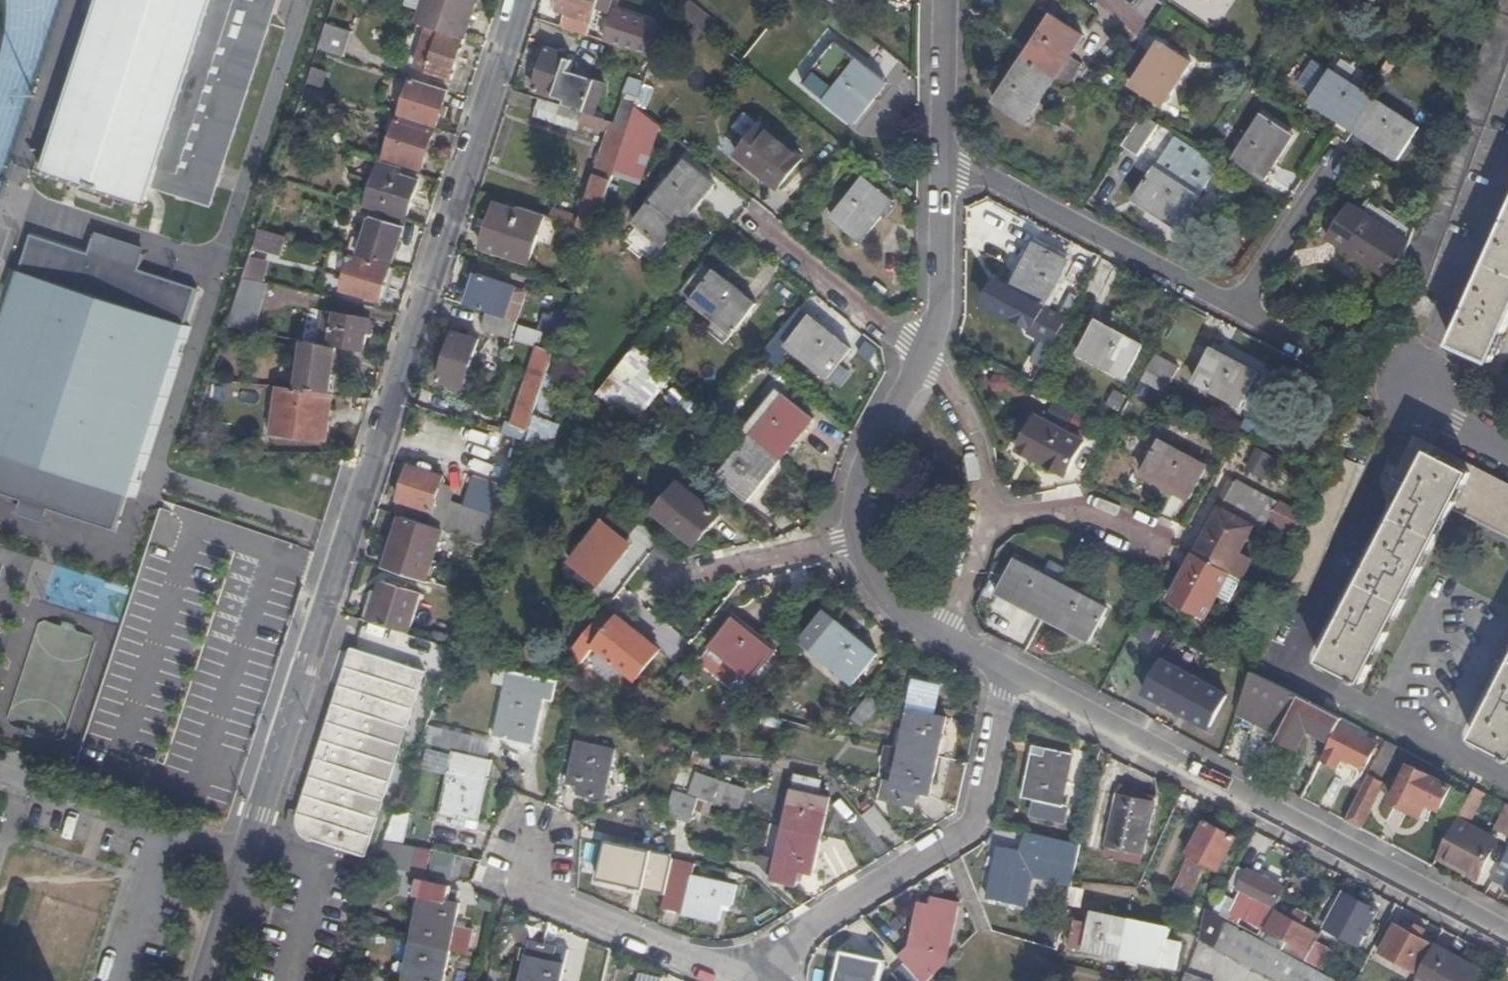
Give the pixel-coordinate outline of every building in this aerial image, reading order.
[(267,9),(241,1),(242,0),(101,0),(44,174),(143,206),(150,186),(209,204),(273,11),(267,9)] [(267,9),(270,0),(242,0),(241,1),(267,9)] [(465,35),(476,0),(427,0),(420,20),(465,35)] [(559,23),(587,33),(597,1),(608,5),(610,0),(561,0),(558,9),(563,12),(559,23)] [(1464,96),(1427,196),(1416,227),(1409,244),(1406,253),(1399,273),(1426,283),(1507,60),(1507,0),(1499,0),(1464,96)] [(653,55),(662,28),(613,12),(604,38),(653,55)] [(1052,15),(1023,57),(1053,78),(1062,84),(1066,84),(1082,60),(1071,53),(1082,36),(1052,15)] [(321,49),(346,57),(353,33),(329,25),(321,49)] [(417,69),(451,80),(464,38),(430,27),(417,69)] [(853,122),(886,81),(834,41),(802,80),(853,122)] [(1161,105),(1191,62),(1159,41),(1131,84),(1161,105)] [(563,98),(562,104),(594,114),(604,82),(569,70),(572,62),(566,61),(568,53),(547,47),(534,88),(563,98)] [(1053,78),(1023,57),(994,100),(1023,120),(1053,78)] [(316,89),(326,92),(331,75),(312,69),(307,87),(316,89)] [(1311,101),(1353,128),(1372,97),(1332,71),(1311,101)] [(400,116),(436,127),(447,90),(413,79),(400,116)] [(310,107),(316,89),(307,87),(301,105),(310,107)] [(562,104),(540,97),(534,113),(578,127),(580,120),(604,128),(608,118),(594,114),(562,104)] [(1372,97),(1353,128),(1398,158),(1417,127),(1372,97)] [(630,126),(637,105),(623,100),(617,121),(630,126)] [(737,147),(757,120),(745,111),(726,139),(737,147)] [(1123,144),(1139,156),(1161,126),(1145,114),(1123,144)] [(1264,178),(1293,135),(1261,114),(1233,157),(1264,178)] [(385,157),(422,169),(435,130),(398,118),(385,157)] [(778,186),(801,157),(761,124),(737,153),(778,186)] [(560,218),(596,229),(628,132),(611,125),(581,215),(553,207),(550,215),(560,218)] [(1206,182),(1163,153),(1155,165),(1198,195),(1206,182)] [(663,247),(714,183),(685,160),(634,223),(663,247)] [(409,206),(418,180),(398,174),(400,167),(381,161),(366,207),(374,209),(405,220),(409,206)] [(1178,226),(1198,195),(1155,165),(1134,196),(1178,226)] [(893,199),(864,176),(832,217),(861,240),(878,218),(891,201),(893,199)] [(1416,227),(1370,197),(1360,212),(1409,244),(1416,227)] [(878,218),(882,221),(895,204),(891,201),(878,218)] [(547,214),(516,204),(515,209),(494,203),(484,234),(480,233),(476,247),(530,263),(538,239),(547,214)] [(1329,236),(1397,280),(1399,273),(1406,253),(1409,244),(1360,212),(1350,205),(1329,236)] [(403,225),(405,220),(374,209),(372,216),(403,225)] [(547,214),(538,239),(550,243),(560,218),(550,215),(547,214)] [(391,264),(403,225),(372,216),(359,255),(391,264)] [(1507,319),(1507,217),(1451,343),(1489,361),(1507,319)] [(259,231),(253,249),(284,257),(288,239),(259,231)] [(31,234),(20,270),(12,267),(0,305),(0,492),(20,498),(47,507),(113,527),(124,493),(135,497),(141,475),(189,325),(184,323),(196,285),(130,265),(132,257),(99,247),(96,254),(31,234)] [(1043,305),(1068,260),(1035,242),(1010,288),(1043,305)] [(346,277),(353,255),(335,250),(328,272),(346,277)] [(341,293),(377,304),(390,267),(353,255),(346,277),(341,293)] [(449,298),(464,302),(474,265),(459,261),(449,298)] [(731,331),(756,303),(715,269),(690,298),(731,331)] [(478,272),(468,304),(485,310),(502,315),(512,285),(513,283),(478,272)] [(244,278),(232,311),(258,317),(266,282),(244,278)] [(526,289),(512,285),(502,315),(515,320),(517,321),(526,289)] [(1010,288),(1003,303),(1034,320),(1043,305),(1010,288)] [(502,315),(485,310),(480,325),(509,336),(515,320),(502,315)] [(232,311),(227,327),(255,332),(258,317),(232,311)] [(565,319),(542,311),(537,327),(560,335),(565,319)] [(368,334),(370,320),(337,315),(323,312),(317,344),(332,346),(338,347),(362,352),(368,334)] [(827,376),(851,347),(810,315),(786,344),(827,376)] [(1126,377),(1143,344),(1097,320),(1079,352),(1126,377)] [(543,331),(519,324),(514,339),(538,346),(543,331)] [(462,386),(479,337),(455,329),(439,378),(462,386)] [(333,393),(338,347),(332,346),(317,344),(305,341),(300,388),(333,393)] [(526,439),(529,430),(538,404),(547,376),(553,357),(556,348),(540,342),(515,420),(507,418),(503,432),(526,439)] [(1240,403),(1257,372),(1211,347),(1193,379),(1240,403)] [(1180,363),(1157,350),(1141,377),(1163,389),(1169,378),(1172,380),(1180,363)] [(547,376),(538,404),(552,408),(560,380),(547,376)] [(1140,381),(1134,392),(1144,397),(1150,386),(1140,381)] [(327,439),(334,393),(333,393),(300,388),(282,386),(275,433),(327,439)] [(1125,394),(1115,388),(1110,398),(1119,403),(1125,394)] [(753,435),(781,458),(814,418),(786,395),(753,435)] [(1356,413),(1372,422),(1374,418),(1358,409),(1356,413)] [(1247,410),(1242,430),(1254,433),(1259,414),(1247,410)] [(1065,472),(1083,439),(1036,415),(1018,448),(1065,472)] [(748,498),(781,458),(753,435),(720,475),(748,498)] [(1187,497),(1205,463),(1160,440),(1142,473),(1187,497)] [(1421,496),(1441,456),(1409,440),(1393,472),(1404,477),(1400,485),(1421,496)] [(1268,480),(1281,461),(1259,447),(1246,465),(1268,480)] [(1334,453),(1356,464),(1357,459),(1334,451),(1334,453)] [(1459,508),(1476,474),(1441,456),(1421,496),(1449,511),(1451,511),(1456,514),(1459,508)] [(395,513),(402,515),(419,520),(423,506),(432,508),(443,473),(410,463),(395,513)] [(1476,474),(1459,508),(1507,533),(1507,491),(1476,474)] [(509,488),(472,476),(463,505),(500,517),(509,488)] [(1236,480),(1197,553),(1228,571),(1242,578),(1253,557),(1240,550),(1255,524),(1263,529),(1270,517),(1277,502),(1236,480)] [(695,543),(717,515),(678,483),(654,511),(695,543)] [(1449,511),(1421,496),(1400,485),(1398,490),(1405,494),(1379,546),(1371,542),(1365,555),(1373,559),(1346,611),(1338,608),(1332,621),(1339,625),(1322,659),(1354,676),(1352,680),(1358,683),(1361,680),(1363,680),(1449,511)] [(47,507),(20,498),(17,507),(44,516),(47,507)] [(619,501),(607,516),(627,531),(638,517),(619,501)] [(445,528),(491,542),(500,517),(463,505),(451,502),(442,527),(445,528)] [(1293,511),(1277,502),(1270,517),(1286,526),(1293,511)] [(1303,535),(1310,519),(1293,511),(1286,526),(1303,535)] [(402,515),(385,567),(428,581),(445,528),(442,527),(419,520),(402,515)] [(625,552),(631,544),(602,520),(570,560),(598,584),(625,552)] [(631,544),(625,552),(636,561),(643,553),(631,544)] [(1228,571),(1197,553),(1171,599),(1204,617),(1228,571)] [(997,592),(1044,616),(1061,582),(1014,558),(997,592)] [(377,591),(368,619),(408,633),(421,593),(381,580),(377,591)] [(1061,582),(1044,616),(1089,639),(1106,606),(1061,582)] [(377,591),(374,590),(364,618),(368,619),(377,591)] [(619,619),(604,607),(582,634),(634,676),(657,647),(621,617),(619,619)] [(750,676),(774,646),(734,614),(710,643),(750,676)] [(849,675),(872,646),(834,615),(810,644),(849,675)] [(363,853),(423,672),(351,648),(297,816),(296,826),(301,832),(308,837),(312,836),(363,853)] [(1207,727),(1225,694),(1162,659),(1144,691),(1207,727)] [(510,663),(509,670),(537,679),(553,682),(554,677),(549,676),(510,663)] [(1496,690),(1489,686),(1482,700),(1490,704),(1473,736),(1506,753),(1504,758),(1507,760),(1507,668),(1496,690)] [(537,679),(509,670),(495,736),(518,740),(519,734),(532,735),(541,693),(551,695),(553,682),(537,679)] [(1253,672),(1238,713),(1253,721),(1256,718),(1281,732),(1291,713),(1300,697),(1253,672)] [(890,799),(914,804),(918,790),(930,792),(947,715),(934,712),(940,683),(917,676),(890,799)] [(865,685),(847,708),(857,716),(875,694),(865,685)] [(1343,716),(1302,695),(1300,697),(1291,713),(1306,722),(1331,734),(1343,716)] [(1281,732),(1278,739),(1294,747),(1306,722),(1291,713),(1281,732)] [(1362,726),(1343,716),(1340,722),(1359,732),(1362,726)] [(1340,722),(1322,758),(1336,766),(1340,761),(1343,756),(1364,768),(1378,743),(1359,732),(1340,722)] [(468,751),(471,735),(436,726),(432,743),(468,751)] [(519,734),(518,740),(531,743),(532,735),(519,734)] [(1381,780),(1400,745),(1387,739),(1369,773),(1381,780)] [(603,798),(613,748),(576,741),(568,783),(581,785),(580,794),(603,798)] [(1060,802),(1070,752),(1034,745),(1023,795),(1037,797),(1034,814),(1064,820),(1067,803),(1060,802)] [(426,750),(424,766),(447,769),(449,752),(426,750)] [(479,820),(492,760),(455,752),(441,819),(465,825),(466,818),(479,820)] [(1343,756),(1340,761),(1361,773),(1364,768),(1343,756)] [(1441,807),(1451,785),(1411,763),(1392,799),(1420,813),(1427,800),(1441,807)] [(795,773),(777,855),(774,869),(772,878),(795,884),(799,870),(813,872),(829,796),(816,793),(819,779),(795,773)] [(1369,773),(1346,819),(1361,828),(1384,782),(1381,780),(1369,773)] [(738,808),(743,786),(692,774),(688,796),(673,793),(668,816),(692,821),(696,798),(738,808)] [(1475,785),(1458,815),(1468,820),(1485,790),(1475,785)] [(1144,850),(1155,799),(1117,792),(1107,843),(1144,850)] [(881,833),(896,825),(882,802),(868,811),(881,833)] [(1494,826),(1507,832),(1507,803),(1506,802),(1494,826)] [(404,839),(411,815),(396,811),(389,835),(404,839)] [(1206,820),(1172,890),(1189,899),(1206,861),(1218,866),(1234,835),(1206,820)] [(1478,871),(1494,841),(1458,823),(1442,852),(1478,871)] [(1073,860),(1077,840),(1024,829),(1019,849),(1009,847),(1008,855),(996,852),(987,895),(1022,903),(1033,852),(1073,860)] [(648,869),(652,849),(608,841),(601,877),(636,885),(639,868),(648,869)] [(1492,879),(1507,887),(1507,851),(1492,879)] [(774,869),(777,855),(761,852),(759,861),(769,868),(774,869)] [(732,902),(737,883),(692,874),(694,863),(679,860),(669,908),(721,919),(724,901),(732,902)] [(1268,918),(1275,904),(1273,902),(1281,886),(1247,868),(1237,886),(1257,897),(1246,919),(1258,925),(1263,915),(1268,918)] [(451,886),(428,880),(405,980),(446,980),(463,902),(449,898),(451,886)] [(1234,893),(1224,888),(1212,910),(1222,915),(1234,893)] [(1329,889),(1318,910),(1328,915),(1339,894),(1329,889)] [(1360,944),(1377,911),(1345,892),(1326,925),(1360,944)] [(944,963),(958,899),(933,896),(932,903),(919,902),(910,945),(899,955),(904,961),(891,975),(897,980),(926,980),(944,963)] [(1207,908),(1199,937),(1284,980),(1337,980),(1220,919),(1222,915),(1212,910),(1207,908)] [(1304,954),(1317,930),(1276,908),(1267,926),(1284,936),(1285,934),(1294,939),(1291,946),(1304,954)] [(1165,939),(1168,925),(1090,910),(1087,923),(1073,920),(1068,944),(1174,965),(1179,942),(1165,939)] [(1417,970),(1431,942),(1394,922),(1379,951),(1417,970)] [(1436,974),(1448,980),(1474,980),(1481,968),(1434,942),(1413,980),(1433,980),(1436,974)] [(569,953),(566,964),(555,962),(557,951),(558,947),(534,943),(526,980),(564,980),(565,976),(580,979),(585,955),(569,951),(569,953)] [(846,949),(844,960),(858,962),(859,955),(859,951),(846,949)] [(566,964),(569,953),(557,951),(555,962),(566,964)] [(844,960),(840,980),(879,980),(884,960),(859,955),(858,962),(844,960)] [(513,967),(498,964),(495,980),(511,980),(513,967)] [(1185,971),(1181,980),(1212,980),(1185,971)]
